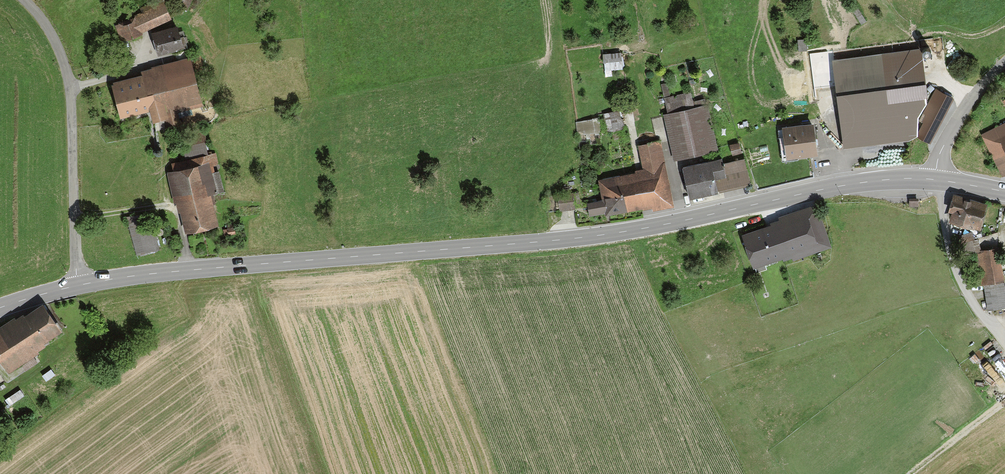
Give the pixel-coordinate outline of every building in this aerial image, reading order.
[(169,19),(160,2),(116,26),(125,43),(169,19)] [(175,29),(150,35),(155,55),(180,50),(175,29)] [(883,55),(832,61),(843,151),(909,143),(914,138),(917,122),(927,108),(925,100),(889,105),(883,55)] [(143,79),(111,87),(118,117),(149,110),(152,124),(165,121),(167,132),(179,129),(174,110),(196,104),(186,61),(141,72),(143,79)] [(953,99),(938,92),(914,137),(929,145),(953,99)] [(689,94),(664,100),(667,115),(663,116),(674,160),(715,151),(705,108),(693,111),(689,94)] [(981,137),(1004,181),(1004,125),(981,137)] [(813,127),(781,131),(784,160),(817,156),(813,127)] [(201,141),(178,146),(182,161),(171,163),(174,177),(169,178),(182,237),(213,229),(206,199),(223,195),(214,152),(204,154),(201,141)] [(667,206),(658,145),(639,148),(642,172),(598,179),(602,203),(588,205),(590,218),(667,206)] [(738,145),(729,148),(733,158),(742,155),(738,145)] [(721,160),(684,170),(692,201),(748,185),(741,161),(722,166),(721,160)] [(570,195),(556,197),(558,212),(572,210),(570,195)] [(986,207),(954,198),(949,217),(981,226),(986,207)] [(816,212),(741,237),(752,271),(827,246),(816,212)] [(137,216),(124,220),(135,257),(156,251),(151,230),(141,232),(137,216)] [(972,231),(959,235),(965,255),(982,250),(978,238),(975,240),(972,231)] [(984,284),(1003,281),(999,249),(980,251),(984,284)] [(984,284),(988,311),(1004,309),(1004,295),(1003,281),(984,284)] [(42,307),(0,334),(0,367),(5,375),(18,366),(22,372),(34,365),(28,356),(61,335),(42,307)]
